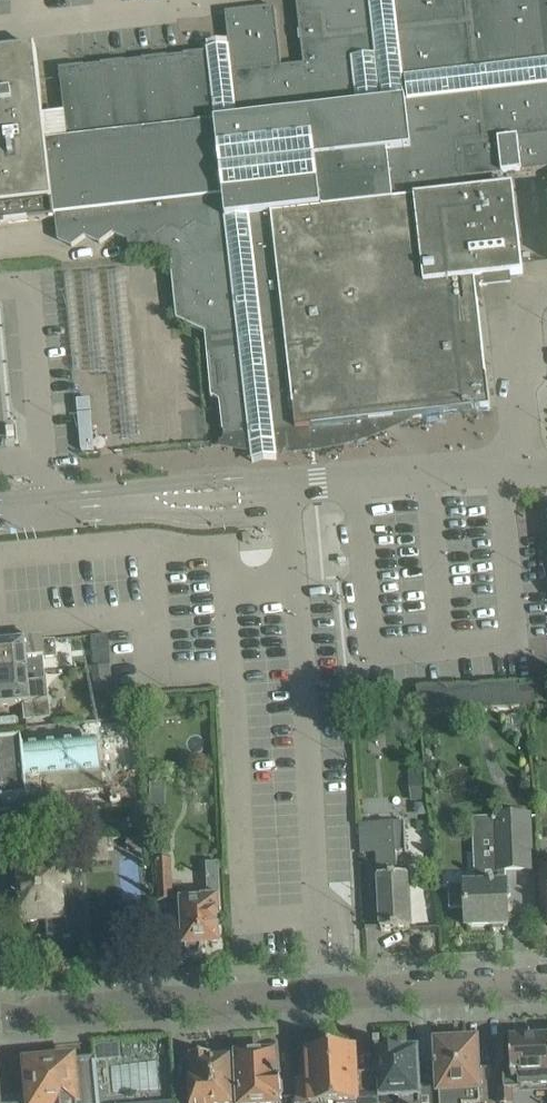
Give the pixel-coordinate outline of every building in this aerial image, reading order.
[(298,18),(323,15),(325,39),(374,34),(370,0),(296,0),(298,18)] [(468,0),(463,0),(394,8),(397,31),(470,22),(468,0)] [(470,22),(475,70),(481,64),(511,60),(504,0),(468,0),(470,22)] [(511,60),(518,66),(546,63),(546,0),(504,0),(511,60)] [(279,68),(282,67),(275,7),(225,13),(238,122),(239,122),(247,130),(279,126),(285,117),(279,68)] [(377,58),(374,34),(325,39),(323,15),(298,18),(302,53),(327,50),(328,56),(336,55),(337,62),(353,61),(377,58)] [(475,70),(470,22),(397,31),(402,79),(475,71),(475,70)] [(46,142),(36,48),(0,52),(0,224),(55,218),(52,190),(46,142)] [(327,50),(302,53),(304,65),(328,62),(334,111),(359,108),(353,61),(337,62),(336,55),(328,56),(327,50)] [(215,111),(209,53),(60,69),(67,140),(181,127),(180,115),(215,111)] [(328,62),(304,65),(309,114),(334,111),(328,62)] [(304,65),(282,67),(279,68),(285,117),(309,114),(304,65)] [(503,91),(508,140),(518,139),(517,140),(521,172),(546,169),(546,86),(503,91)] [(508,140),(503,91),(479,94),(488,176),(521,172),(517,140),(518,139),(508,140)] [(488,176),(479,94),(454,96),(457,120),(463,179),(488,176)] [(457,120),(454,96),(405,102),(397,112),(399,127),(457,120)] [(181,127),(67,140),(46,142),(52,190),(222,171),(215,111),(180,115),(181,127)] [(371,145),(364,155),(364,162),(376,160),(381,203),(465,194),(463,179),(457,120),(399,127),(386,143),(371,145)] [(272,159),(270,144),(250,146),(248,150),(238,151),(241,174),(263,171),(272,159)] [(364,162),(364,155),(314,160),(318,193),(320,210),(335,208),(368,205),(381,203),(376,160),(364,162)] [(223,171),(222,171),(52,190),(55,218),(58,239),(72,245),(71,247),(72,247),(87,236),(100,242),(99,243),(100,244),(115,233),(128,239),(127,240),(128,240),(140,230),(157,237),(171,227),(185,233),(199,224),(213,229),(226,220),(227,220),(228,219),(226,219),(221,174),(223,174),(223,171)] [(514,188),(465,194),(381,203),(368,205),(393,420),(490,409),(476,281),(524,276),(514,188)] [(320,210),(318,193),(287,196),(272,208),(272,217),(279,278),(342,271),(335,208),(320,210)] [(368,205),(335,208),(342,271),(361,435),(378,429),(394,422),(393,420),(368,205)] [(279,278),(272,217),(261,218),(250,227),(257,285),(279,283),(279,278)] [(215,252),(213,229),(199,224),(185,233),(171,227),(157,237),(140,230),(128,240),(130,256),(158,252),(172,259),(173,268),(172,269),(174,288),(233,281),(230,259),(215,252)] [(361,435),(342,271),(279,278),(279,283),(285,334),(291,382),(296,431),(298,447),(319,445),(340,441),(361,435)] [(233,281),(174,288),(178,319),(206,333),(207,342),(239,339),(233,281)] [(285,334),(279,283),(257,285),(262,336),(285,334)] [(285,334),(262,336),(268,384),(291,382),(285,334)] [(245,338),(239,339),(207,342),(212,397),(210,397),(211,410),(221,409),(224,438),(239,436),(249,423),(245,387),(250,386),(245,338)] [(291,382),(268,384),(273,433),(296,431),(291,382)] [(90,399),(77,400),(78,414),(91,413),(90,399)] [(78,414),(81,451),(95,450),(91,413),(78,414)] [(27,675),(26,661),(56,658),(55,642),(0,647),(0,677),(27,675)] [(110,654),(95,656),(96,668),(111,666),(110,654)] [(0,677),(0,707),(25,705),(26,721),(48,719),(47,703),(54,702),(52,683),(28,686),(27,675),(0,677)] [(519,709),(518,683),(417,689),(419,714),(519,709)] [(533,688),(520,689),(521,707),(535,706),(533,688)] [(116,719),(134,718),(132,701),(115,703),(116,719)] [(97,741),(0,750),(0,770),(4,809),(62,804),(61,793),(102,789),(97,741)] [(408,788),(409,801),(425,799),(423,787),(408,788)] [(148,806),(132,808),(134,833),(150,832),(148,806)] [(75,811),(4,818),(7,847),(78,840),(75,811)] [(491,885),(448,887),(448,889),(449,911),(450,911),(450,908),(467,907),(468,927),(507,925),(506,897),(510,895),(510,888),(506,886),(505,873),(537,872),(534,817),(473,819),(474,852),(490,851),(491,874),(491,885)] [(403,823),(382,824),(360,825),(362,854),(377,853),(381,931),(411,929),(408,876),(396,877),(395,851),(404,851),(403,823)] [(90,841),(77,842),(77,846),(79,862),(104,860),(103,849),(103,840),(90,841)] [(71,887),(69,864),(19,868),(24,923),(65,919),(62,888),(71,887)] [(172,864),(158,864),(159,905),(174,904),(172,864)] [(200,953),(202,948),(202,945),(206,945),(206,944),(218,943),(217,929),(218,929),(218,915),(221,915),(219,864),(207,865),(208,899),(202,899),(202,904),(184,905),(184,907),(174,908),(175,928),(185,928),(186,949),(188,953),(192,956),(197,956),(200,953)] [(76,963),(60,964),(61,976),(77,975),(76,963)] [(497,1061),(497,1066),(503,1066),(504,1089),(499,1089),(500,1102),(512,1102),(511,1089),(546,1087),(546,1039),(512,1041),(512,1038),(496,1038),(497,1061)] [(436,1064),(436,1069),(439,1069),(440,1093),(441,1102),(480,1102),(479,1084),(482,1084),(481,1069),(479,1070),(478,1065),(477,1042),(437,1045),(438,1064),(436,1064)] [(376,1047),(377,1071),(379,1098),(399,1098),(399,1102),(433,1102),(433,1087),(418,1088),(417,1051),(405,1052),(405,1050),(402,1051),(402,1049),(397,1046),(376,1047)] [(296,1080),(297,1102),(379,1102),(379,1098),(377,1071),(356,1072),(355,1049),(309,1051),(310,1079),(296,1080)] [(190,1076),(191,1098),(192,1102),(233,1102),(231,1059),(213,1060),(212,1056),(190,1057),(191,1076),(190,1076)] [(95,1063),(97,1063),(97,1059),(73,1061),(68,1061),(65,1057),(56,1058),(54,1062),(45,1063),(33,1064),(28,1065),(28,1068),(24,1071),(25,1080),(30,1082),(31,1102),(99,1102),(95,1063)] [(239,1081),(239,1082),(237,1082),(238,1102),(278,1102),(278,1098),(282,1098),(281,1078),(279,1078),(279,1076),(276,1076),(276,1057),(238,1059),(239,1081)]
